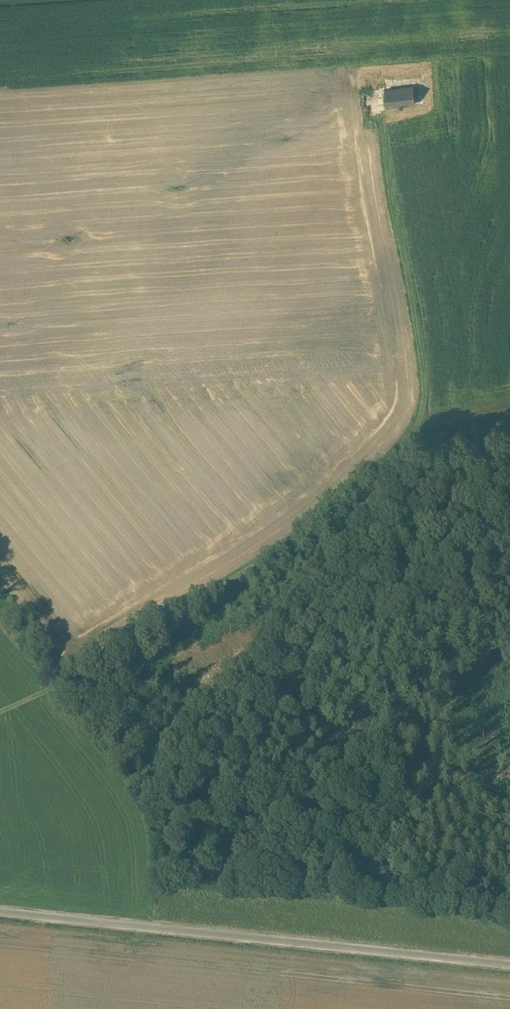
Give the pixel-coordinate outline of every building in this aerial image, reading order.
[(413,87),(384,91),(387,108),(415,104),(413,87)]
